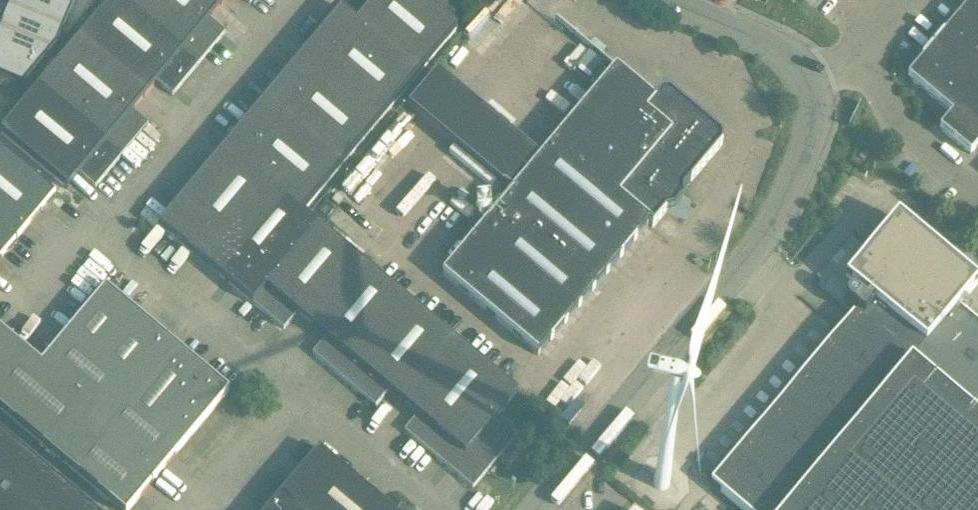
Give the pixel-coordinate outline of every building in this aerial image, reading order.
[(8,11),(62,33),(71,11),(44,0),(13,0),(8,11)] [(71,11),(76,0),(44,0),(71,11)] [(121,0),(112,0),(77,42),(144,98),(157,83),(172,96),(199,65),(121,0)] [(226,0),(121,0),(199,65),(225,34),(209,21),(226,0)] [(302,214),(457,30),(455,29),(441,18),(449,0),(356,0),(368,10),(356,24),(341,11),(224,149),(271,189),(302,215),(302,214)] [(525,6),(518,0),(500,0),(464,43),(482,58),(525,6)] [(916,68),(908,78),(952,115),(939,130),(970,156),(977,146),(977,0),(973,0),(916,68)] [(0,30),(0,34),(51,55),(55,49),(62,33),(8,11),(0,30)] [(22,89),(51,55),(0,34),(0,80),(22,89)] [(144,98),(77,42),(39,88),(122,157),(148,126),(132,112),(144,98)] [(652,229),(666,213),(666,212),(666,213),(674,211),(682,201),(683,193),(682,193),(722,146),(721,138),(668,93),(660,94),(653,102),(615,70),(540,160),(437,73),(408,108),(496,182),(490,189),(496,194),(501,187),(511,194),(442,276),(538,357),(648,225),(652,229)] [(39,88),(0,134),(67,190),(79,175),(95,188),(122,157),(39,88)] [(54,196),(55,195),(0,148),(0,227),(16,241),(54,196)] [(206,266),(271,189),(224,149),(159,226),(206,266)] [(252,304),(318,227),(302,214),(302,215),(271,189),(206,266),(252,304)] [(956,310),(976,286),(897,219),(845,280),(868,299),(865,303),(856,295),(852,294),(848,295),(846,298),(845,302),(847,305),(856,313),(853,316),(839,332),(841,334),(730,467),(713,487),(741,509),(977,509),(977,328),(956,310)] [(0,227),(0,260),(16,241),(0,227)] [(318,227),(252,304),(283,330),(296,315),(326,339),(312,355),(375,407),(388,392),(417,416),(404,432),(452,472),(458,477),(473,489),(518,435),(497,417),(517,394),(508,386),(393,290),(379,278),(360,262),(318,227)] [(97,361),(136,315),(105,289),(66,335),(97,361)] [(128,387),(167,340),(136,315),(97,361),(128,387)] [(63,464),(102,418),(40,366),(41,365),(26,353),(11,340),(0,331),(0,411),(63,464)] [(128,387),(97,361),(66,335),(41,365),(40,366),(102,418),(128,387)] [(229,392),(167,340),(128,387),(102,418),(63,464),(118,509),(130,509),(229,392)] [(0,435),(0,509),(90,509),(0,435)] [(380,502),(364,489),(318,451),(304,468),(293,480),(268,509),(389,509),(380,502)] [(653,485),(656,489),(660,491),(665,491),(669,488),(670,483),(668,478),(663,475),(657,476),(654,480),(653,485)]
